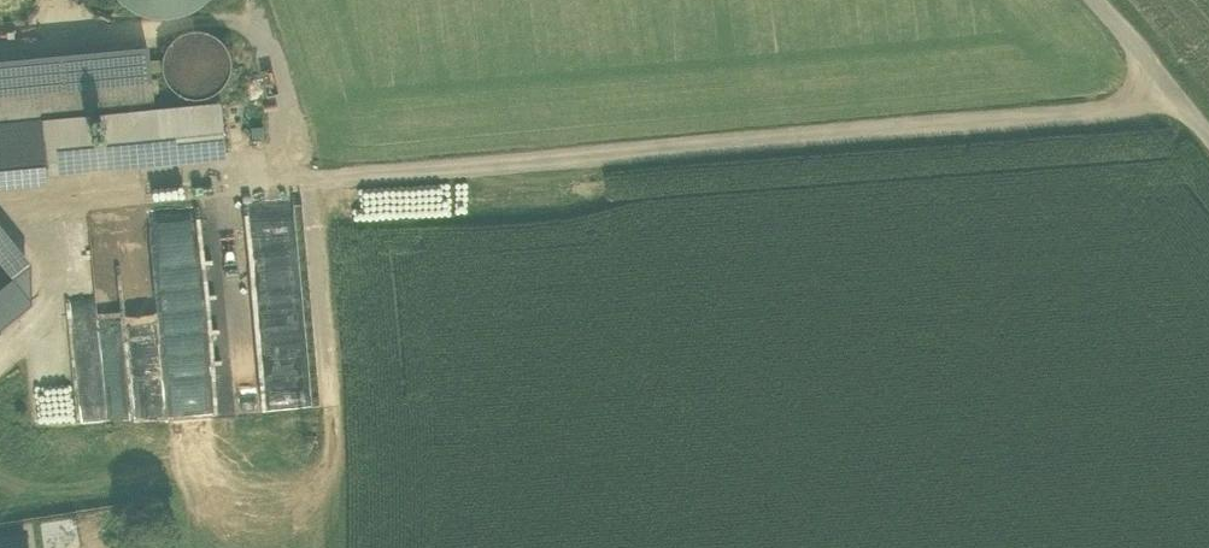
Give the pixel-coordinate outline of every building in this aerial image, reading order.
[(123,5),(145,16),(169,18),(192,10),(204,0),(119,0),(123,5)] [(166,83),(173,91),(182,97),(193,100),(204,99),(214,95),(222,88),(228,79),(230,68),(229,57),(225,47),(218,39),(209,33),(199,31),(188,31),(178,36),(170,42),(164,52),(161,62),(162,73),(166,83)] [(43,116),(43,119),(153,109),(148,55),(128,56),(127,49),(122,50),(122,57),(84,61),(84,53),(78,54),(79,61),(41,65),(40,57),(35,58),(36,65),(0,69),(0,120),(43,116)] [(41,119),(45,160),(223,143),(219,102),(153,109),(43,119),(41,119)] [(46,175),(45,160),(41,119),(43,119),(43,116),(0,120),(0,187),(47,183),(46,175)] [(225,159),(223,143),(45,160),(46,175),(225,159)] [(96,316),(101,417),(203,412),(202,390),(158,392),(147,212),(111,214),(117,315),(96,316)] [(0,286),(0,328),(29,304),(29,261),(0,226),(0,264),(10,277),(0,286)] [(77,520),(48,524),(51,547),(80,544),(77,520)] [(25,532),(0,536),(0,547),(27,547),(25,532)]
